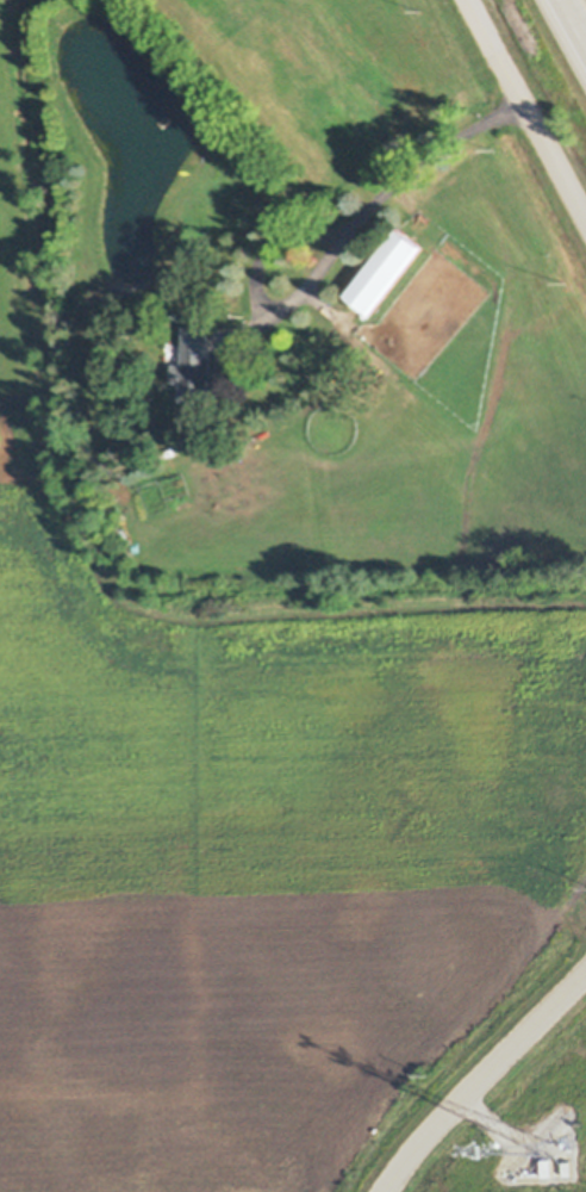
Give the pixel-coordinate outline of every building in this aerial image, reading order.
[(179,147),(186,137),(197,145),(189,155),(179,147)] [(424,248),(372,316),(345,294),(399,228),(424,248)] [(174,366),(174,365),(181,365),(182,343),(183,327),(211,328),(210,352),(212,352),(208,402),(180,401),(181,383),(173,383),(174,366)] [(182,343),(181,365),(174,365),(174,366),(163,365),(164,347),(167,346),(166,350),(172,350),(172,344),(168,344),(170,343),(182,343)] [(568,1135),(569,1147),(562,1148),(560,1136),(568,1135)] [(544,1173),(544,1159),(554,1159),(554,1173),(554,1177),(544,1177),(544,1173)] [(565,1177),(565,1163),(573,1162),(573,1177),(565,1177)]
